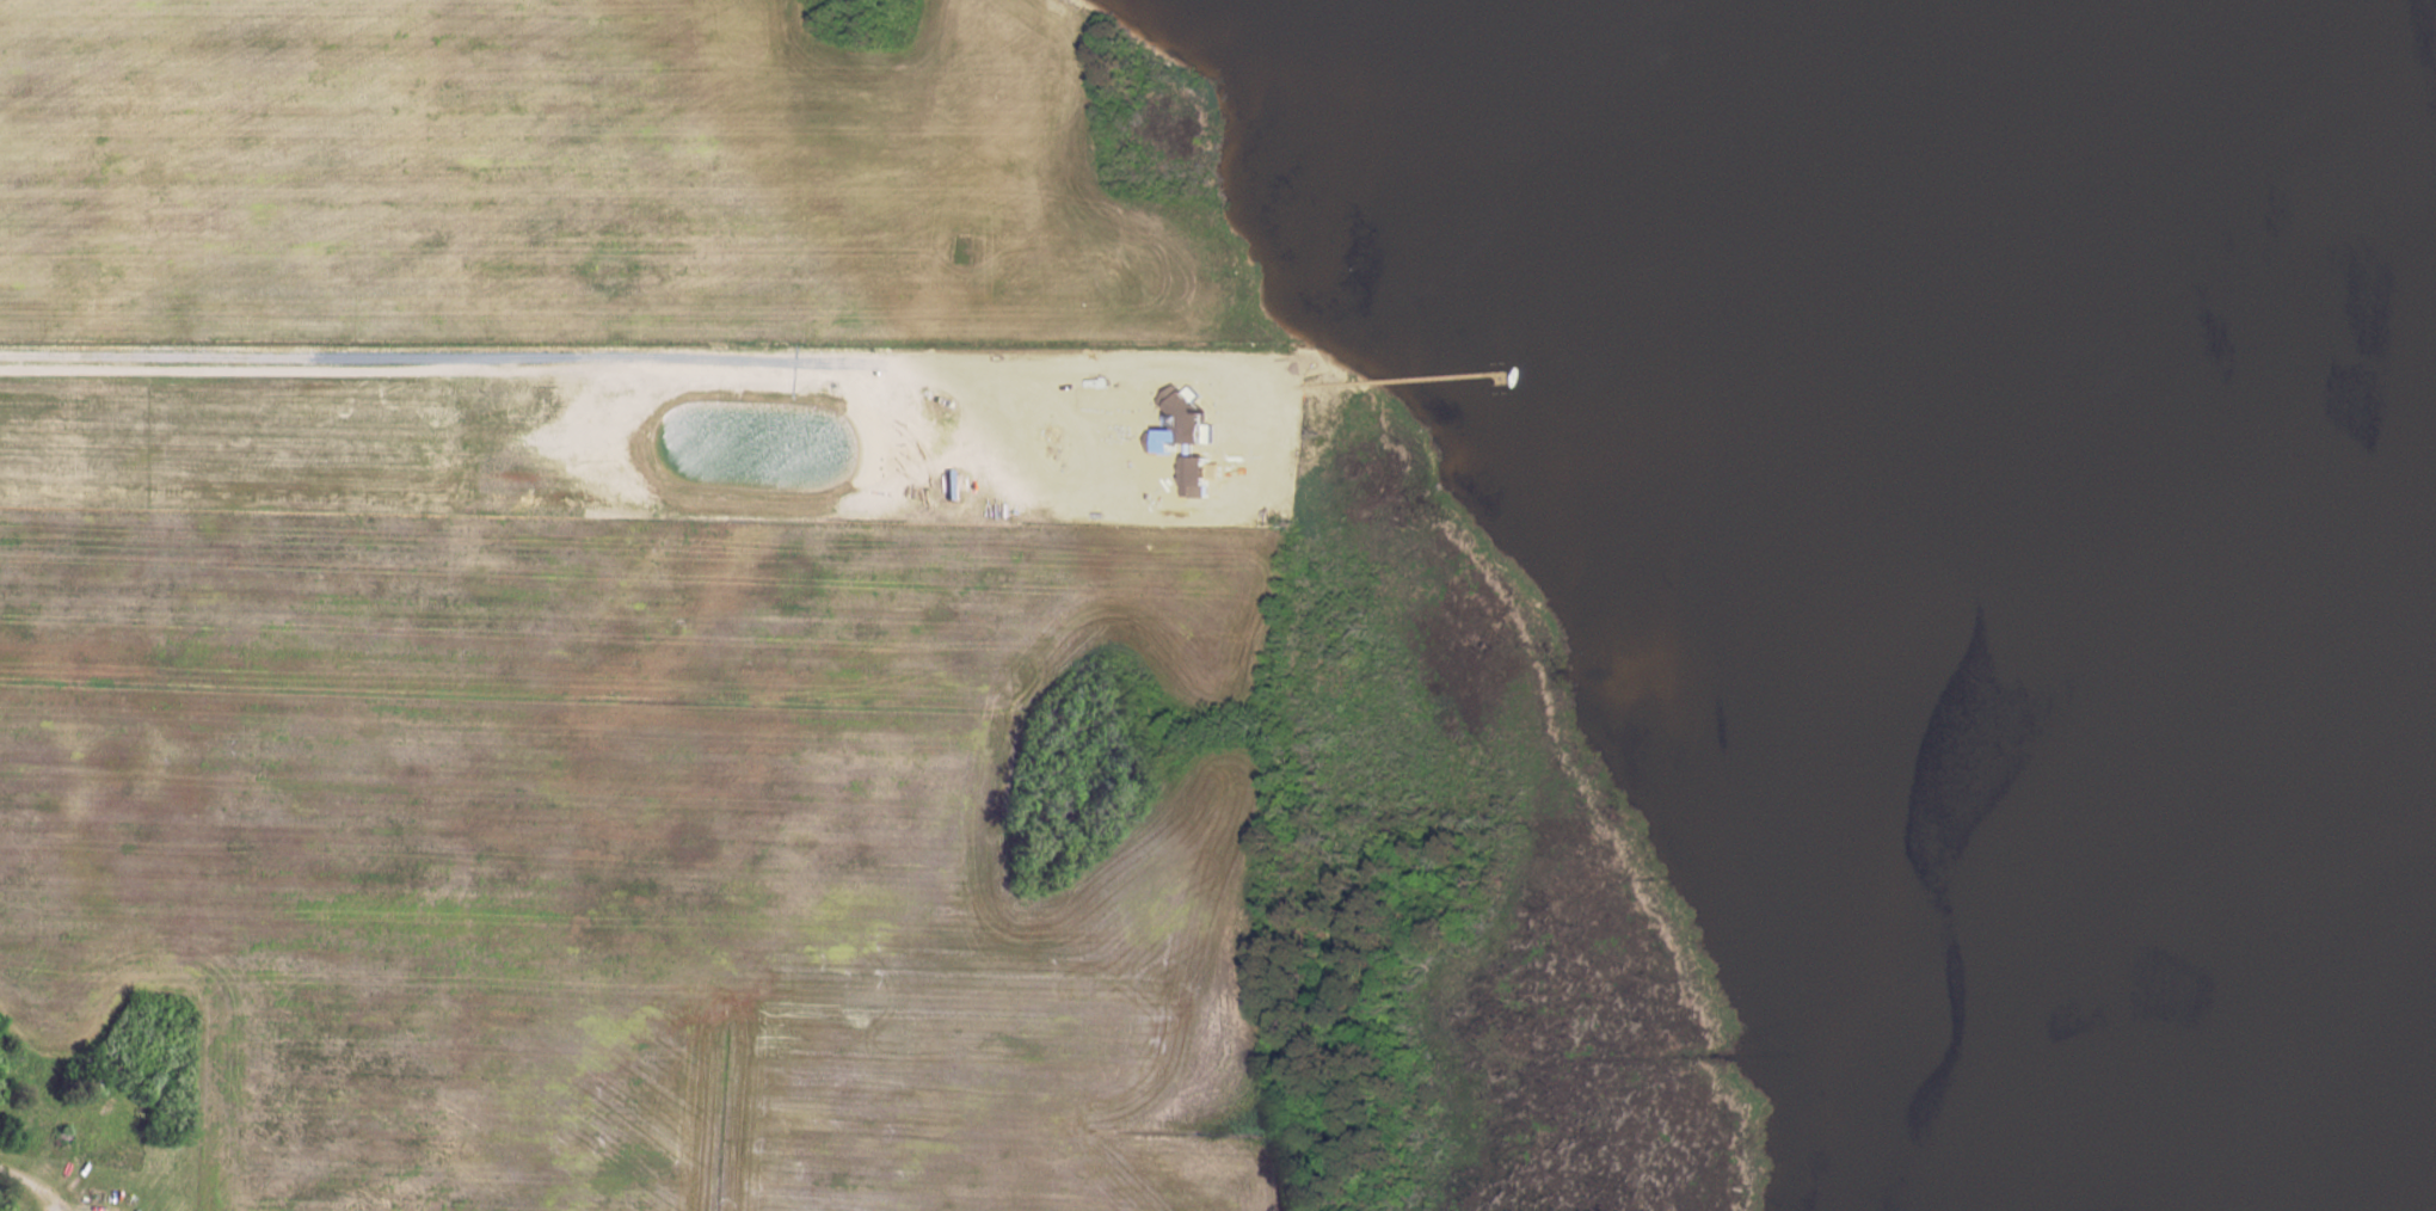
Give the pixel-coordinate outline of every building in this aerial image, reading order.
[(1191,382),(1174,398),(1189,412),(1183,412),(1183,424),(1189,425),(1189,430),(1163,429),(1163,449),(1189,449),(1188,444),(1198,444),(1198,454),(1195,454),(1195,493),(1220,493),(1220,477),(1220,462),(1220,454),(1207,454),(1207,442),(1219,442),(1219,441),(1228,441),(1226,422),(1219,422),(1218,408),(1191,382)]
